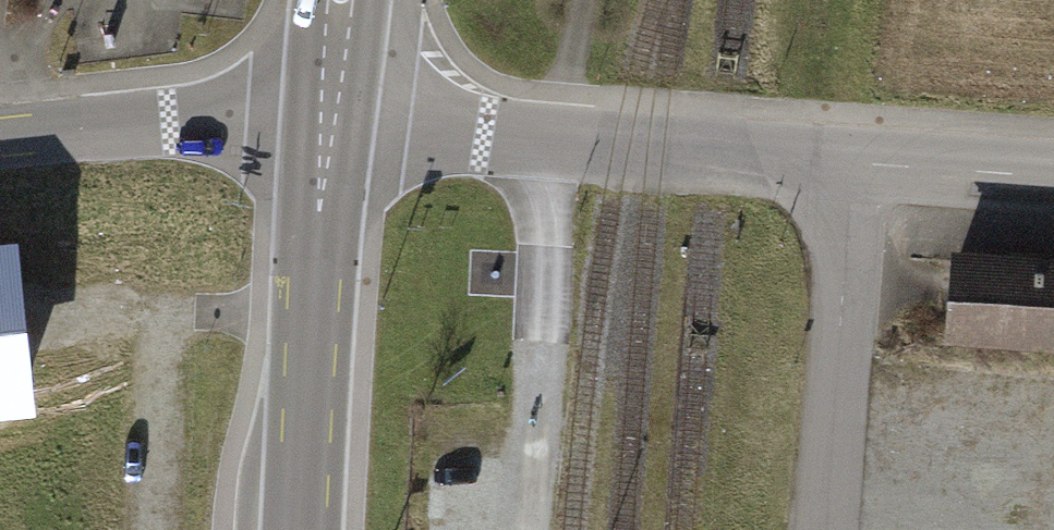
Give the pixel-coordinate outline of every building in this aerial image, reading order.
[(0,241),(0,417),(34,414),(17,239),(0,241)] [(940,251),(934,345),(1053,353),(1053,258),(940,251)]
